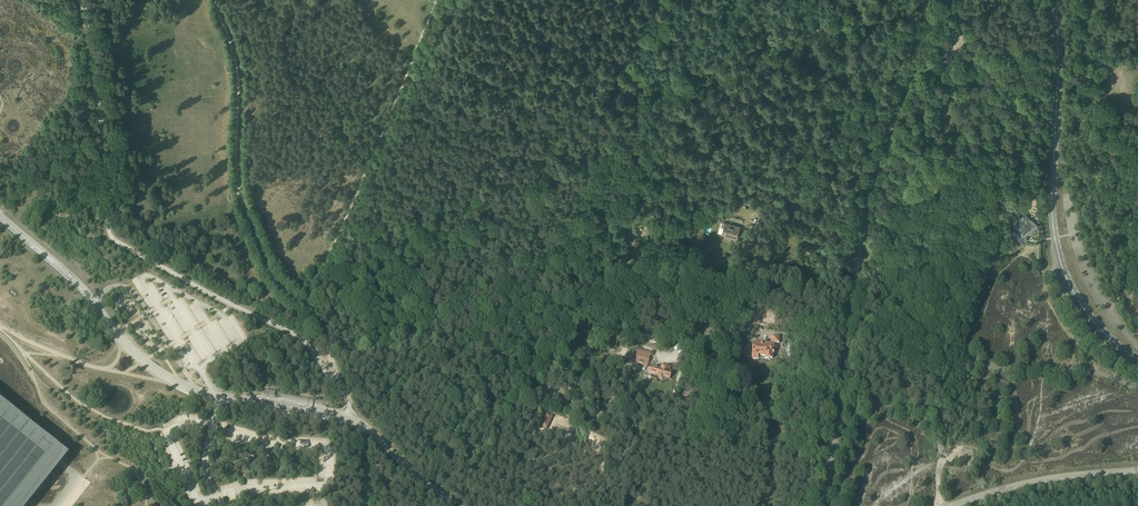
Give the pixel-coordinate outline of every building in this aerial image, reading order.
[(756,198),(753,203),(760,208),(763,204),(762,203),(762,202),(756,198)] [(1018,208),(1013,213),(1018,217),(1022,213),(1018,208)] [(1031,220),(1023,212),(1022,213),(1018,217),(1014,221),(1012,223),(1019,231),(1017,233),(1023,239),(1028,235),(1030,233),(1029,231),(1033,227),(1034,226),(1034,225),(1030,221),(1031,220)] [(721,227),(724,227),(722,234),(736,238),(739,226),(725,222),(725,223),(722,222),(721,227)] [(689,234),(687,240),(691,242),(691,241),(696,242),(697,237),(689,234)] [(774,344),(779,344),(779,337),(771,336),(771,344),(759,343),(759,341),(756,341),(756,345),(752,344),(752,360),(757,360),(757,357),(765,357),(765,359),(772,360),(772,355),(773,355),(774,344)] [(637,350),(635,357),(633,363),(646,367),(650,354),(637,350)] [(707,372),(713,372),(713,365),(714,365),(714,364),(714,361),(714,358),(707,358),(707,361),(706,361),(706,364),(706,371),(707,371),(707,372)] [(660,369),(653,367),(650,365),(647,373),(658,377),(658,378),(658,380),(661,380),(662,380),(663,378),(669,380),(670,375),(668,374),(670,367),(661,365),(660,369)] [(76,453),(0,396),(0,505),(33,505),(76,453)]
